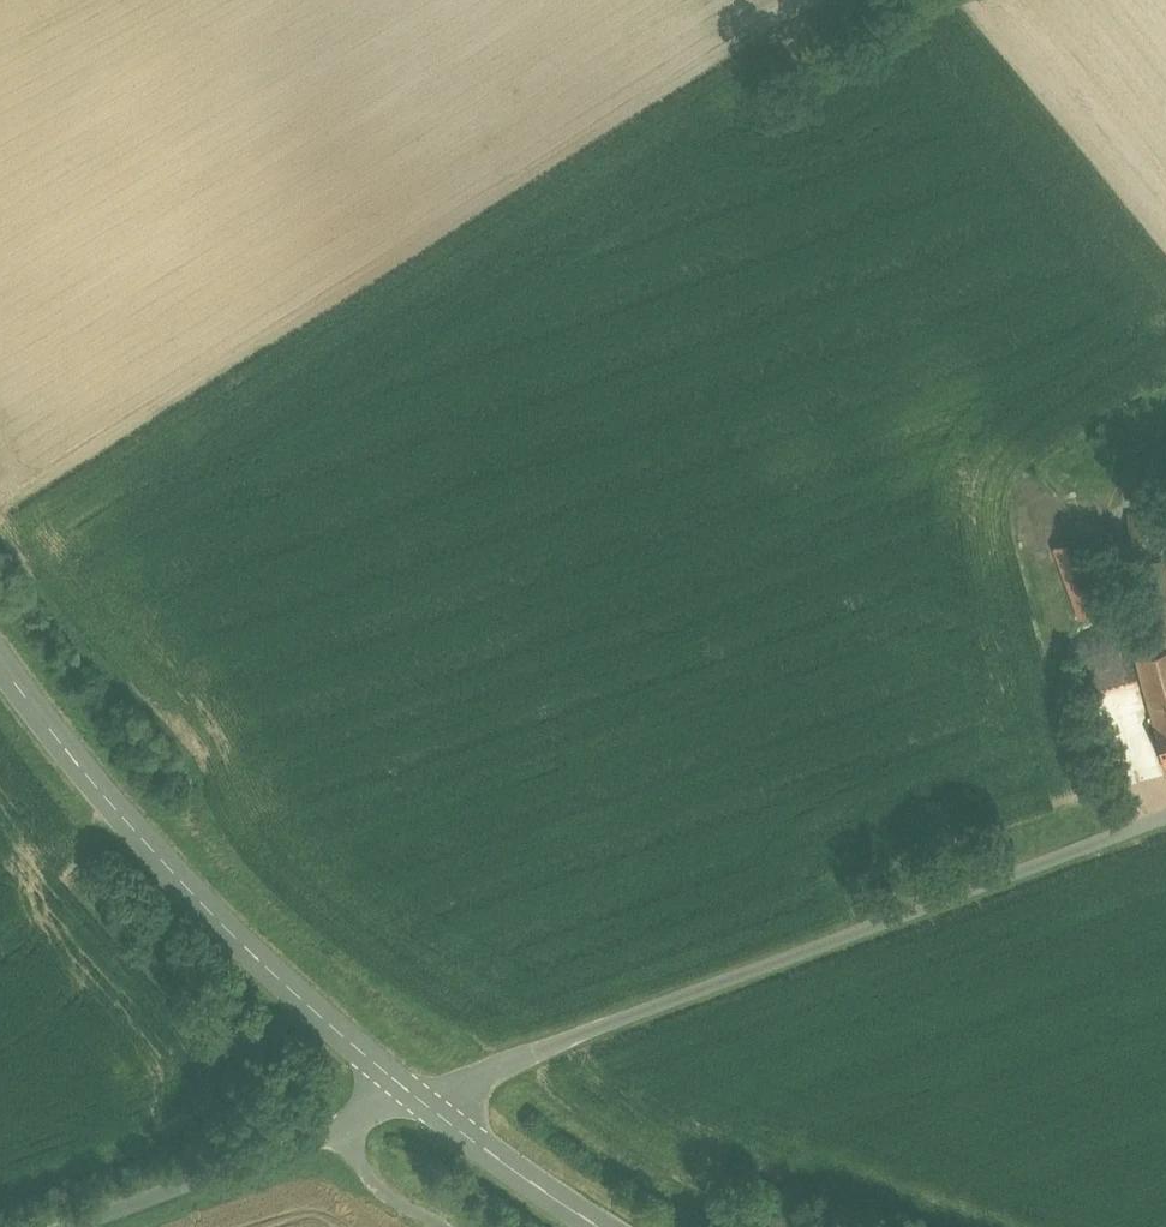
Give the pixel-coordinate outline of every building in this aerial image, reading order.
[(1089,538),(1055,549),(1078,618),(1112,606),(1089,538)] [(1141,657),(1165,756),(1165,651),(1141,657)]
